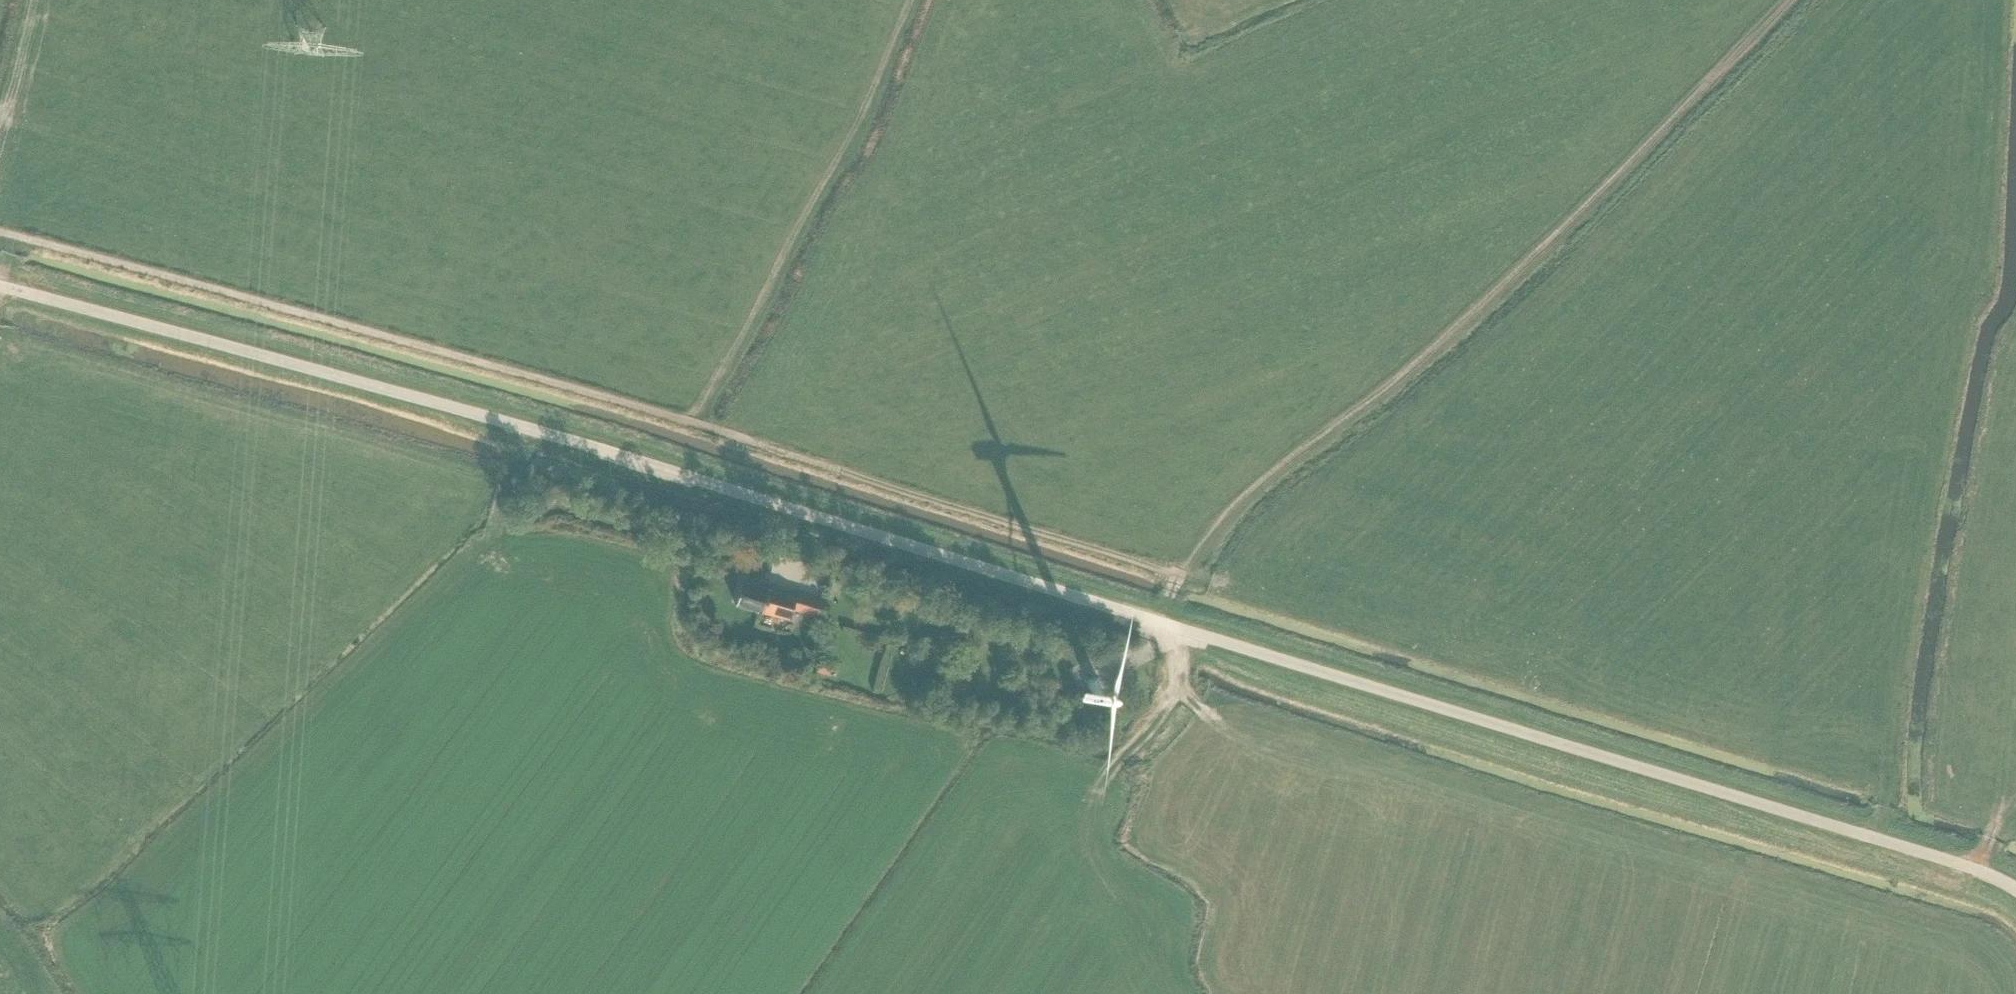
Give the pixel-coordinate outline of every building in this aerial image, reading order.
[(796,597),(742,581),(741,581),(735,604),(762,612),(790,620),(793,610),(821,618),(825,602),(797,594),(796,597)]
